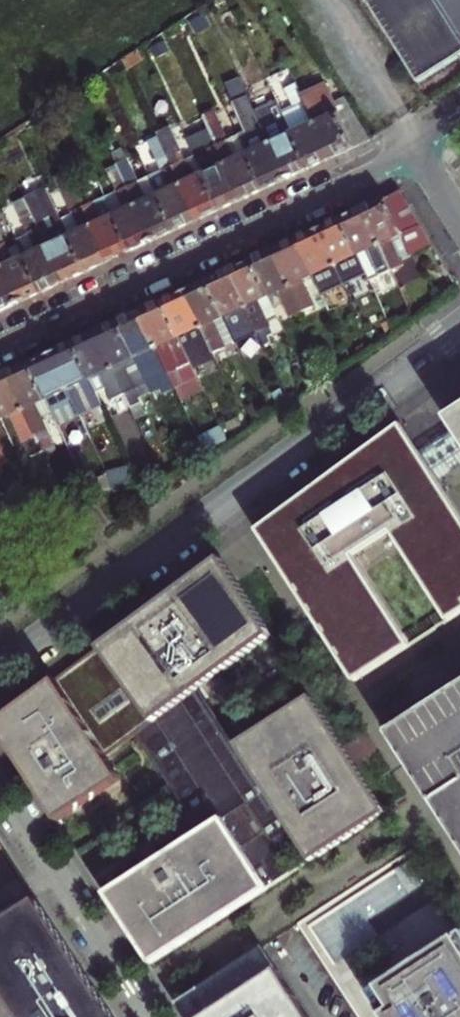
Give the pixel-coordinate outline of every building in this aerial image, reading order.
[(422,89),(459,65),(459,0),(365,0),(422,89)] [(205,13),(191,21),(197,32),(211,24),(205,13)] [(328,138),(335,155),(350,148),(370,139),(342,97),(334,100),(326,82),(304,93),(318,122),(314,123),(322,141),(328,138)] [(244,120),(236,124),(265,187),(279,181),(291,176),(283,159),(278,161),(270,144),(273,142),(259,113),(246,85),(230,92),(244,120)] [(304,93),(281,103),(311,166),(322,161),(335,155),(328,138),(322,141),(314,123),(318,122),(304,93)] [(283,159),(291,176),(301,171),(311,166),(281,103),(259,113),(273,142),(270,144),(278,161),(283,159)] [(238,179),(246,196),(255,192),(265,187),(236,124),(215,135),(228,163),(225,164),(233,181),(238,179)] [(189,137),(192,145),(222,207),(236,201),(246,196),(238,179),(233,181),(225,164),(228,163),(215,135),(211,127),(189,137)] [(193,199),(201,216),(213,211),(222,207),(192,145),(170,155),(183,183),(181,184),(188,201),(193,199)] [(170,155),(148,165),(177,228),(190,222),(201,216),(193,199),(188,201),(181,184),(183,183),(170,155)] [(149,220),(156,237),(167,232),(177,228),(148,165),(125,176),(138,203),(135,205),(143,222),(149,220)] [(125,176),(103,185),(133,248),(147,241),(156,237),(149,220),(143,222),(135,205),(138,203),(125,176)] [(104,240),(111,258),(123,253),(133,248),(103,185),(80,196),(94,224),(91,225),(99,242),(104,240)] [(435,241),(401,190),(389,196),(369,206),(376,222),(371,224),(379,243),(383,241),(395,267),(406,262),(394,235),(407,229),(422,250),(435,241)] [(80,196),(57,205),(87,269),(98,264),(111,258),(104,240),(99,242),(91,225),(94,224),(80,196)] [(59,260),(67,278),(76,274),(87,269),(57,205),(36,215),(49,244),(47,245),(55,262),(59,260)] [(376,222),(369,206),(356,211),(343,218),(367,273),(370,278),(395,267),(383,241),(379,243),(371,224),(376,222)] [(36,215),(12,226),(42,289),(54,284),(67,278),(59,260),(55,262),(47,245),(49,244),(36,215)] [(367,273),(343,218),(334,222),(325,226),(332,243),(327,246),(334,263),(338,261),(347,281),(367,273)] [(23,298),(31,294),(42,289),(12,226),(0,232),(0,255),(5,264),(2,266),(9,283),(14,280),(23,298)] [(332,243),(325,226),(312,232),(299,238),(315,272),(324,292),(347,281),(338,261),(334,263),(327,246),(332,243)] [(315,272),(299,238),(289,242),(279,247),(287,264),(282,266),(290,284),(293,283),(305,309),(317,303),(306,277),(315,272)] [(287,264),(279,247),(267,253),(254,259),(276,306),(286,302),(292,314),(305,309),(293,283),(290,284),(282,266),(287,264)] [(11,304),(23,298),(14,280),(9,283),(2,266),(5,264),(0,255),(0,309),(11,304)] [(276,306),(254,259),(244,263),(235,267),(242,284),(237,287),(245,305),(248,303),(260,329),(272,324),(271,322),(281,318),(276,306)] [(242,284),(235,267),(222,273),(210,279),(237,340),(260,329),(248,303),(245,305),(237,287),(242,284)] [(237,340),(210,279),(198,284),(188,289),(196,306),(191,309),(198,326),(202,325),(213,351),(237,340)] [(196,306),(188,289),(174,295),(163,300),(191,361),(213,351),(202,325),(198,326),(191,309),(196,306)] [(191,361),(163,300),(154,304),(144,309),(151,327),(147,329),(155,347),(159,345),(170,371),(182,398),(204,390),(191,361)] [(151,327),(144,309),(132,314),(118,320),(146,381),(170,371),(159,345),(155,347),(147,329),(151,327)] [(388,319),(393,329),(403,322),(399,314),(388,319)] [(146,381),(118,320),(108,325),(98,329),(107,348),(102,350),(109,368),(113,366),(125,391),(146,381)] [(107,348),(98,329),(87,334),(73,340),(102,402),(125,391),(113,366),(109,368),(102,350),(107,348)] [(102,402),(73,340),(64,345),(53,350),(62,369),(57,371),(64,388),(68,387),(79,413),(102,402)] [(62,369),(53,350),(42,355),(29,361),(57,423),(79,413),(68,387),(64,388),(57,371),(62,369)] [(57,423),(29,361),(19,365),(9,370),(17,389),(13,391),(20,409),(24,407),(35,433),(57,423)] [(9,370),(0,374),(0,416),(1,418),(11,413),(23,439),(35,433),(24,407),(20,409),(13,391),(17,389),(9,370)] [(400,423),(373,443),(257,529),(354,679),(410,644),(352,555),(390,530),(448,619),(459,611),(459,516),(436,480),(459,464),(459,408),(447,416),(455,429),(438,440),(419,453),(400,423)] [(198,434),(205,450),(226,438),(219,424),(198,434)] [(106,473),(112,485),(136,477),(130,466),(106,473)] [(182,584),(97,646),(149,721),(271,633),(241,589),(220,556),(182,584)] [(149,721),(97,646),(52,679),(104,754),(149,721)] [(57,818),(118,773),(104,754),(52,679),(0,717),(0,733),(23,768),(43,798),(57,818)] [(387,730),(459,842),(459,683),(387,730)] [(310,693),(235,742),(310,859),(386,810),(368,783),(356,765),(310,693)] [(222,804),(240,796),(234,784),(217,793),(222,804)] [(221,814),(105,891),(111,901),(151,962),(267,884),(221,814)] [(317,922),(340,957),(422,904),(400,869),(317,922)] [(37,898),(21,908),(12,895),(0,903),(0,1016),(115,1016),(37,898)] [(367,990),(384,1016),(459,1016),(459,930),(367,990)] [(262,943),(176,1000),(187,1016),(310,1016),(262,943)]
